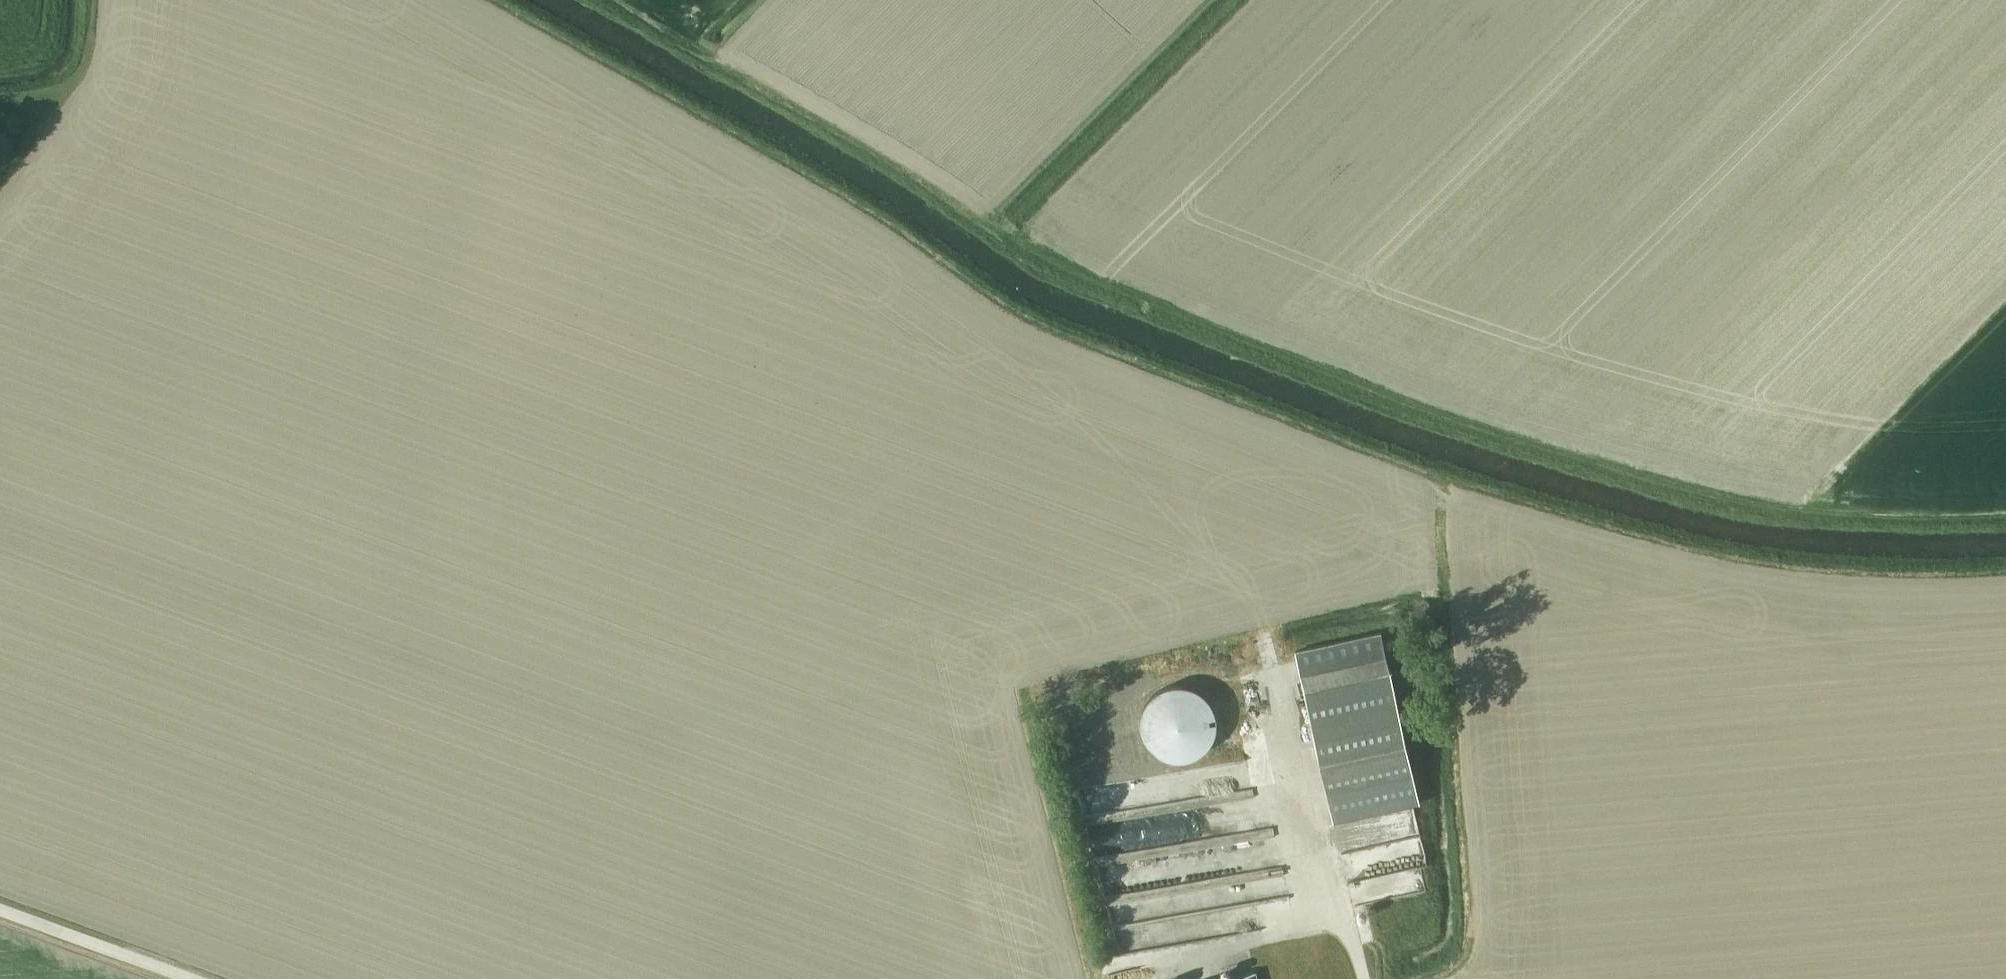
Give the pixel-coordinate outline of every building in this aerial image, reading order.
[(1334,821),(1419,802),(1381,631),(1296,650),(1334,821)] [(1171,712),(1171,710),(1154,713),(1161,758),(1212,750),(1205,706),(1171,712)] [(1415,865),(1352,878),(1356,900),(1430,885),(1420,837),(1409,839),(1415,865)] [(1145,916),(1206,912),(1205,893),(1144,896),(1145,916)] [(1253,969),(1214,978),(1256,978),(1253,969)]
